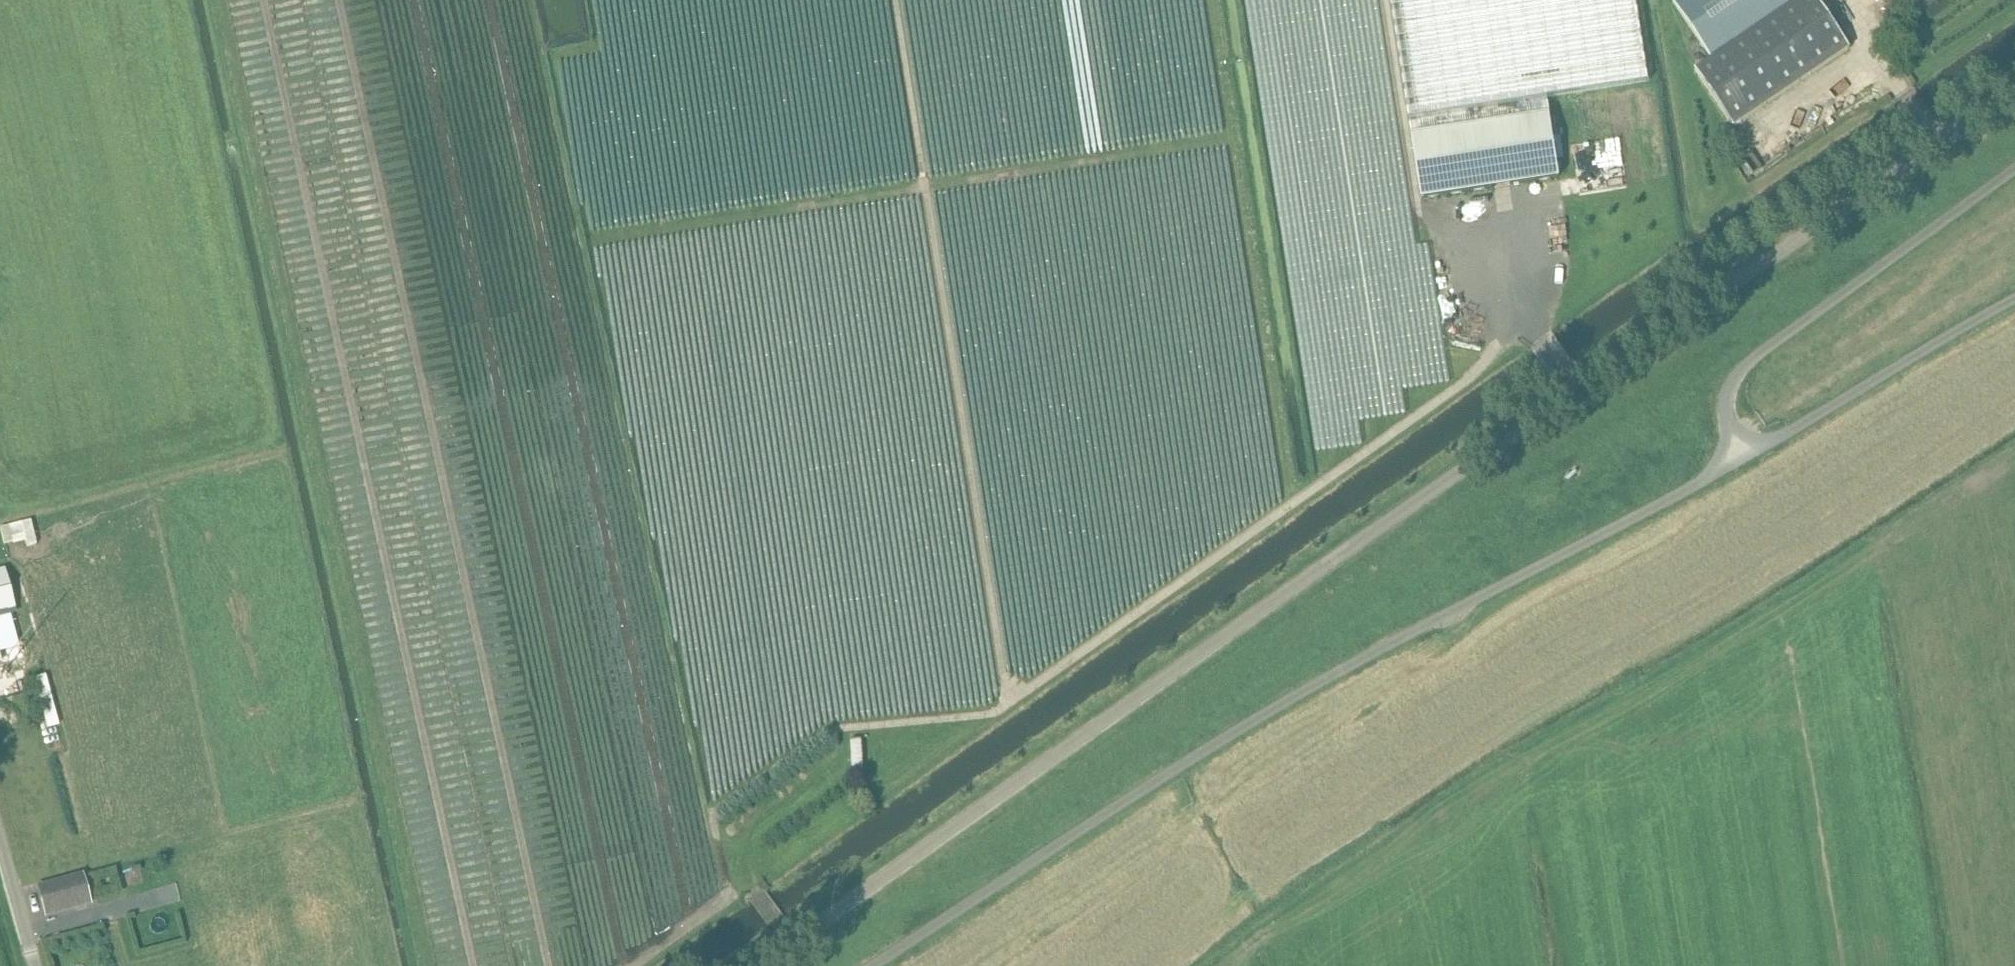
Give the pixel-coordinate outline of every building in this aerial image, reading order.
[(1422,199),(1559,177),(1547,97),(1648,82),(1635,0),(1390,0),(1422,199)] [(1673,3),(1711,59),(1695,70),(1733,126),(1850,47),(1818,0),(1677,0),(1673,3)] [(1754,150),(1765,170),(1776,163),(1765,144),(1754,150)] [(1405,386),(1452,380),(1440,297),(1420,299),(1414,308),(1407,311),(1414,316),(1406,320),(1409,342),(1399,346),(1403,353),(1394,354),(1378,362),(1374,354),(1364,368),(1365,376),(1355,381),(1352,376),(1340,381),(1346,385),(1358,383),(1364,387),(1365,397),(1349,400),(1340,414),(1341,423),(1333,426),(1316,428),(1319,448),(1363,442),(1359,417),(1409,410),(1405,386)] [(39,521),(1,523),(3,545),(40,542),(39,521)] [(0,574),(0,609),(12,605),(4,573),(0,574)] [(5,696),(6,696),(3,685),(27,678),(16,639),(22,638),(16,614),(0,618),(0,697),(5,696)] [(50,728),(63,725),(51,673),(37,676),(50,728)] [(852,740),(853,771),(864,771),(863,739),(852,740)] [(87,893),(41,906),(47,929),(93,916),(87,893)]
